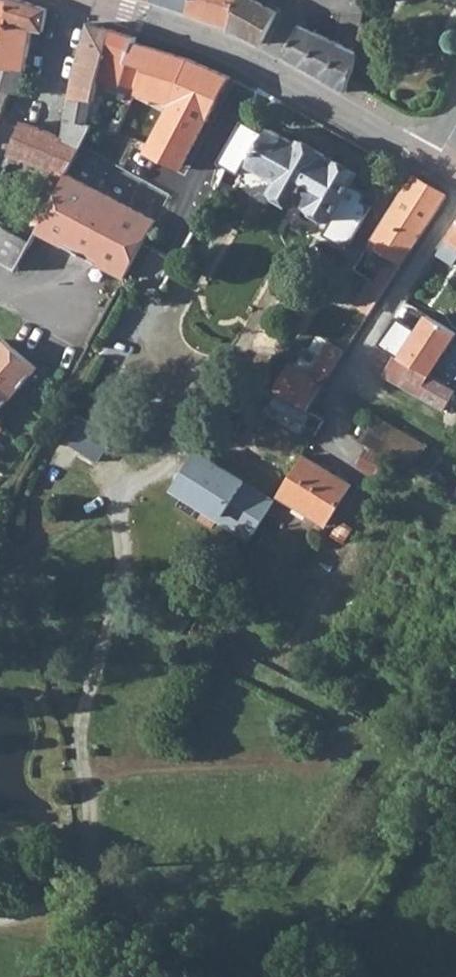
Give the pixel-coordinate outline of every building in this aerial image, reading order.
[(3,45),(6,24),(10,0),(9,0),(0,0),(0,45),(3,45)] [(44,31),(48,8),(34,3),(25,0),(10,0),(6,24),(33,29),(44,31)] [(154,1),(175,9),(191,14),(194,0),(154,0),(154,1)] [(191,14),(209,20),(231,27),(239,0),(194,0),(191,14)] [(278,12),(254,0),(239,0),(231,27),(262,44),(278,12)] [(116,30),(91,22),(82,54),(77,74),(73,96),(93,100),(116,30)] [(6,24),(3,45),(0,45),(0,69),(26,71),(29,57),(33,29),(6,24)] [(320,77),(346,92),(350,83),(348,82),(357,51),(301,25),(285,57),(320,77)] [(116,30),(93,100),(103,102),(107,89),(129,96),(124,108),(129,109),(137,90),(144,67),(128,62),(138,37),(127,34),(116,30)] [(184,53),(138,37),(128,62),(144,67),(174,80),(213,99),(228,70),(184,53)] [(0,69),(0,89),(12,92),(22,93),(26,71),(0,69)] [(0,89),(0,109),(5,110),(12,92),(0,89)] [(68,126),(66,138),(79,143),(89,124),(93,100),(73,96),(68,126)] [(68,172),(79,143),(66,138),(35,126),(24,122),(12,153),(13,153),(54,169),(48,183),(42,195),(46,196),(41,204),(49,208),(68,174),(68,172)] [(299,144),(272,129),(269,132),(251,164),(279,180),(275,188),(276,193),(293,203),(298,201),(299,201),(309,206),(309,207),(331,220),(357,174),(335,161),(335,162),(325,156),(325,155),(301,141),(299,144)] [(49,208),(38,230),(125,277),(156,221),(68,174),(49,208)] [(371,279),(356,302),(372,313),(404,264),(418,241),(448,195),(413,175),(370,245),(392,257),(376,282),(371,279)] [(41,204),(40,204),(27,229),(35,234),(38,230),(49,208),(41,204)] [(448,238),(455,243),(455,226),(448,238)] [(0,234),(0,261),(16,270),(32,241),(23,237),(4,227),(0,234)] [(35,234),(27,229),(23,237),(32,241),(35,234)] [(352,343),(372,313),(356,302),(336,332),(352,343)] [(455,334),(455,332),(451,329),(428,314),(416,332),(396,319),(390,328),(379,345),(395,355),(400,358),(430,374),(455,334)] [(14,393),(37,368),(10,344),(5,339),(0,345),(0,381),(14,393)] [(274,390),(276,391),(309,411),(310,409),(324,385),(349,347),(340,341),(337,345),(330,341),(308,376),(290,365),(274,390)] [(400,358),(395,355),(383,375),(444,410),(455,389),(430,374),(400,358)] [(14,393),(0,381),(0,409),(14,393)] [(326,420),(309,411),(276,391),(268,406),(316,436),(326,420)] [(360,440),(395,460),(410,469),(425,443),(375,414),(360,440)] [(391,461),(368,448),(359,463),(383,477),(391,461)] [(200,451),(176,489),(223,518),(247,481),(200,451)] [(326,525),(351,484),(304,455),(278,495),(326,525)]
